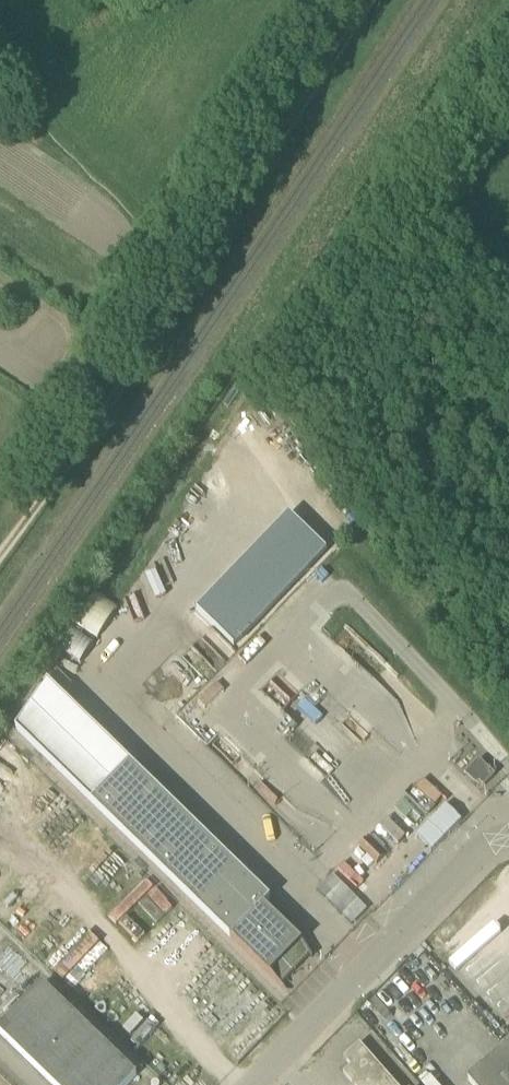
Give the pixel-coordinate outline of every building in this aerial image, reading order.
[(232,938),(262,907),(271,898),(49,682),(17,729),(232,938)] [(467,773),(479,785),(481,782),(486,786),(498,774),(482,758),(467,773)] [(333,876),(318,891),(335,908),(350,893),(333,876)] [(350,893),(335,908),(352,925),(367,910),(350,893)] [(267,973),(302,937),(289,915),(280,924),(262,907),(232,938),(267,973)] [(43,984),(0,1028),(0,1033),(54,1084),(129,1084),(138,1075),(43,984)] [(361,1044),(344,1058),(355,1070),(349,1076),(344,1073),(355,1084),(396,1084),(361,1044)] [(469,1080),(473,1084),(508,1084),(508,1046),(469,1080)]
